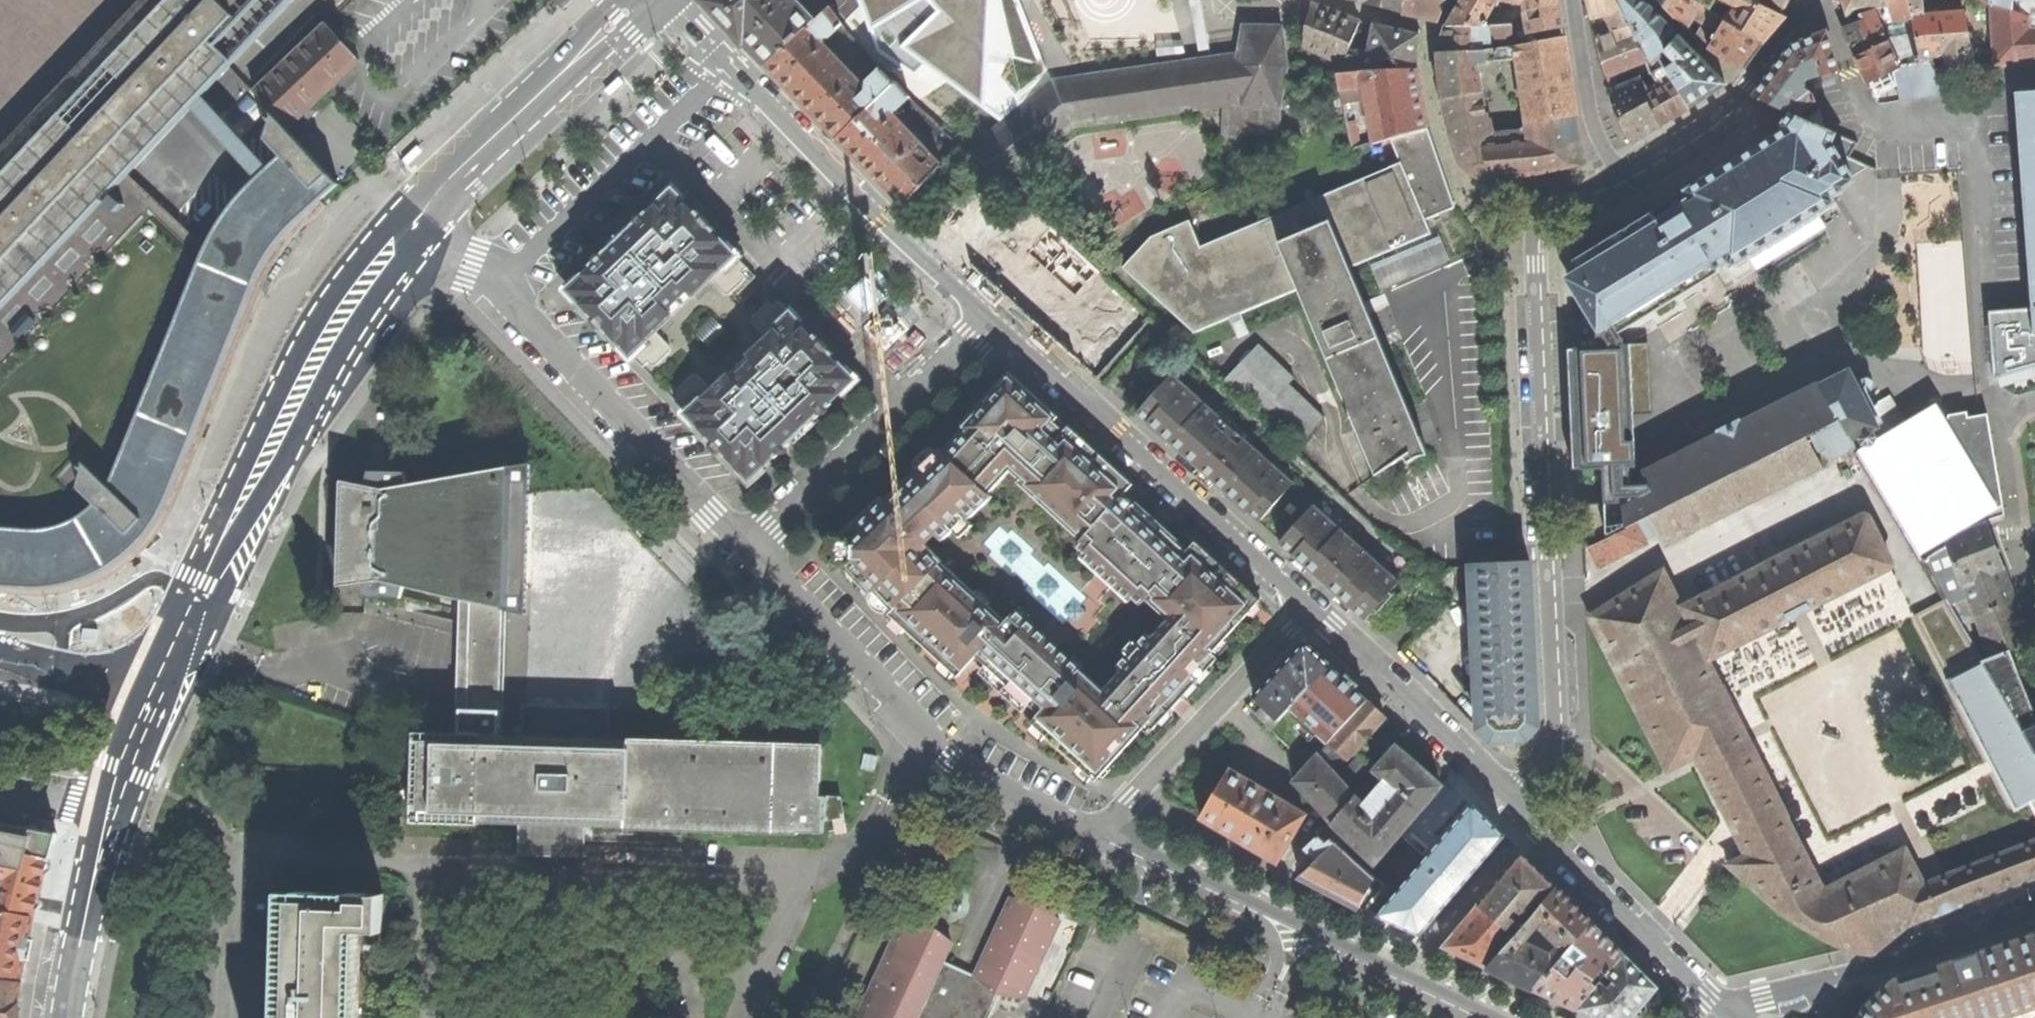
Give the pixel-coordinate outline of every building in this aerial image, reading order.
[(35,597),(58,595),(83,587),(114,572),(135,555),(150,536),(165,514),(175,494),(269,273),(280,255),(299,234),(327,208),(322,203),(340,186),(288,129),(265,104),(260,109),(265,114),(260,118),(266,124),(260,141),(272,154),(253,174),(190,109),(233,66),(294,0),(0,0),(0,369),(150,210),(193,253),(104,471),(87,455),(62,481),(83,502),(64,515),(38,519),(0,516),(0,594),(35,597)] [(404,7),(397,0),(365,0),(355,10),(376,33),(404,7)] [(767,66),(830,8),(825,0),(706,0),(767,66)] [(897,0),(859,0),(872,34),(904,68),(929,44),(903,17),(897,0)] [(1365,3),(1367,3),(1404,13),(1405,0),(1357,0),(1365,3)] [(1432,18),(1439,15),(1444,0),(1405,0),(1404,13),(1432,18)] [(1447,26),(1485,25),(1499,0),(1462,0),(1447,26)] [(1524,5),(1525,12),(1560,5),(1560,0),(1499,0),(1524,5)] [(1602,63),(1639,48),(1625,15),(1617,0),(1589,0),(1591,8),(1602,63)] [(1631,142),(1645,133),(1660,124),(1637,81),(1618,89),(1613,74),(1645,61),(1650,73),(1653,72),(1665,66),(1659,57),(1665,51),(1678,36),(1658,16),(1642,0),(1617,0),(1625,15),(1639,48),(1602,63),(1617,106),(1614,108),(1631,142)] [(1709,47),(1725,19),(1710,10),(1696,0),(1660,0),(1668,10),(1687,28),(1696,15),(1706,22),(1697,38),(1703,43),(1709,47)] [(1710,10),(1715,0),(1696,0),(1710,10)] [(1782,14),(1752,0),(1721,0),(1734,6),(1725,19),(1763,43),(1774,31),(1786,17),(1782,14)] [(1782,14),(1789,0),(1752,0),(1782,14)] [(1875,6),(1887,4),(1886,0),(1843,0),(1847,13),(1875,6)] [(1887,4),(1875,6),(1876,10),(1880,24),(1887,41),(1898,64),(1899,65),(1920,61),(1913,19),(1922,17),(1921,0),(1886,0),(1887,4)] [(1994,5),(2013,11),(2012,0),(1993,0),(1994,5)] [(2019,13),(2030,16),(2030,15),(2034,16),(2034,0),(2022,0),(2019,13)] [(1564,23),(1560,5),(1525,12),(1524,14),(1530,45),(1567,37),(1564,23)] [(1994,65),(1995,66),(2034,64),(2034,28),(2030,28),(2030,16),(2019,13),(2013,11),(1994,5),(1994,6),(1992,6),(1994,65)] [(1303,47),(1343,64),(1355,35),(1359,21),(1339,15),(1311,7),(1303,47)] [(816,119),(837,140),(895,85),(882,71),(869,84),(868,91),(860,91),(856,86),(858,84),(857,81),(826,48),(823,48),(821,50),(819,47),(819,38),(829,38),(842,25),(830,8),(767,66),(790,92),(816,119)] [(1853,53),(1856,58),(1887,41),(1880,24),(1876,10),(1862,15),(1865,22),(1842,29),(1849,45),(1853,53)] [(1943,16),(1922,17),(1913,19),(1920,61),(1931,60),(1934,55),(1953,54),(1954,67),(1963,67),(1973,67),(1971,52),(1964,14),(1943,16)] [(1727,59),(1743,70),(1763,43),(1725,19),(1709,47),(1727,59)] [(1349,66),(1350,72),(1363,70),(1387,69),(1417,69),(1419,49),(1420,29),(1396,27),(1373,24),(1367,55),(1356,53),(1358,48),(1360,37),(1355,35),(1343,64),(1342,67),(1349,66)] [(1442,40),(1439,52),(1483,49),(1483,42),(1513,41),(1514,24),(1485,25),(1447,26),(1442,40)] [(255,92),(265,104),(288,129),(309,109),(325,93),(356,64),(360,61),(326,25),(255,92)] [(1053,83),(969,152),(1004,184),(1073,127),(1240,103),(1242,103),(1243,106),(1244,106),(1245,105),(1277,105),(1277,106),(1279,106),(1286,67),(1280,28),(1278,28),(1278,29),(1259,29),(1246,28),(1244,27),(1239,56),(1053,83)] [(1754,97),(1792,114),(1798,117),(1815,104),(1812,94),(1804,88),(1808,82),(1806,78),(1838,69),(1826,32),(1793,46),(1776,68),(1754,97)] [(1120,37),(1122,56),(1165,52),(1163,33),(1120,37)] [(1699,57),(1678,36),(1665,51),(1677,63),(1666,69),(1689,107),(1708,95),(1726,84),(1699,57)] [(1515,48),(1484,51),(1484,49),(1483,49),(1439,52),(1442,98),(1458,159),(1461,165),(1465,169),(1473,174),(1485,177),(1495,177),(1519,176),(1534,174),(1559,169),(1585,163),(1567,37),(1530,45),(1519,47),(1515,48)] [(1862,71),(1868,85),(1894,72),(1900,69),(1899,65),(1898,64),(1887,41),(1856,58),(1862,71)] [(1967,91),(1963,67),(1954,67),(1936,70),(1931,60),(1920,61),(1899,65),(1900,69),(1894,72),(1900,102),(1967,91)] [(1674,116),(1689,107),(1666,69),(1665,66),(1653,72),(1660,82),(1649,88),(1647,83),(1649,82),(1646,75),(1637,81),(1660,124),(1674,116)] [(1372,142),(1390,137),(1428,127),(1422,97),(1417,69),(1387,69),(1363,70),(1350,72),(1339,73),(1344,103),(1361,101),(1364,123),(1369,122),(1372,142)] [(607,92),(613,98),(625,87),(629,84),(626,81),(623,78),(607,92)] [(870,173),(904,206),(940,166),(895,119),(893,119),(891,120),(889,118),(889,111),(898,111),(911,98),(897,83),(895,85),(837,140),(870,173)] [(1991,377),(2034,364),(2034,92),(2017,93),(2031,309),(1990,312),(1991,377)] [(1849,371),(1819,386),(1818,384),(1742,423),(1741,421),(1736,423),(1736,424),(1725,429),(1724,429),(1720,431),(1720,434),(1644,472),(1653,490),(1637,498),(1628,482),(1628,481),(1627,482),(1627,483),(1619,487),(1601,456),(1624,443),(1671,414),(1621,332),(1717,273),(1718,271),(1716,268),(1729,260),(1732,265),(1747,255),(1756,270),(1757,269),(1761,276),(1830,234),(1826,227),(1827,226),(1818,212),(1833,203),(1831,197),(1843,190),(1842,188),(1853,181),(1830,144),(1835,134),(1798,117),(1792,114),(1774,138),(1685,193),(1654,212),(1653,214),(1576,261),(1576,262),(1580,269),(1571,275),(1572,276),(1573,287),(1571,288),(1600,334),(1601,334),(1608,346),(1608,347),(1579,364),(1577,365),(1596,395),(1594,397),(1582,405),(1581,405),(1579,406),(1580,407),(1581,407),(1588,420),(1589,422),(1590,422),(1598,435),(1597,436),(1597,437),(1584,445),(1583,445),(1582,446),(1584,447),(1587,452),(1591,459),(1593,462),(1611,492),(1612,494),(1613,495),(1620,507),(1620,508),(1621,509),(1624,507),(1628,528),(1637,523),(1650,516),(1807,436),(1839,420),(1851,440),(1859,437),(1863,444),(1869,446),(1883,438),(1868,408),(1849,371)] [(1152,238),(1122,268),(1193,334),(1298,290),(1375,474),(1374,475),(1375,476),(1404,456),(1407,463),(1414,458),(1420,456),(1427,455),(1419,435),(1418,435),(1362,301),(1348,266),(1431,232),(1426,218),(1455,206),(1442,167),(1428,127),(1390,137),(1399,161),(1388,165),(1388,166),(1202,248),(1190,221),(1152,238)] [(428,151),(423,145),(410,156),(407,159),(410,162),(412,165),(428,151)] [(569,291),(750,479),(854,380),(750,271),(745,266),(740,261),(736,257),(674,191),(569,291)] [(1038,328),(1082,367),(1102,346),(1043,293),(1056,277),(1078,296),(1098,275),(1050,231),(1052,228),(1045,221),(1027,241),(1008,224),(971,266),(1038,328)] [(1224,381),(1295,449),(1323,419),(1288,386),(1293,380),(1257,346),(1224,381)] [(1036,726),(1038,723),(1042,727),(1049,733),(1047,736),(1096,779),(1143,729),(1148,734),(1184,696),(1218,659),(1212,654),(1236,628),(1260,602),(1226,570),(1196,542),(1187,552),(1157,525),(1134,505),(1132,508),(1132,505),(1130,502),(1126,500),(1121,498),(1134,485),(1102,457),(1032,393),(1010,372),(960,426),(964,430),(943,453),(939,449),(911,476),(883,502),(884,503),(851,535),(838,535),(828,544),(827,558),(837,568),(851,567),(864,581),(860,584),(871,595),(875,591),(893,610),(890,613),(894,617),(890,621),(902,633),(906,630),(930,652),(957,677),(973,661),(1035,718),(1032,722),(1036,726)] [(1238,502),(1259,522),(1294,483),(1271,462),(1270,463),(1260,454),(1261,453),(1250,443),(1253,439),(1220,410),(1217,413),(1207,403),(1205,405),(1195,396),(1196,395),(1173,373),(1160,387),(1157,384),(1148,394),(1151,397),(1138,413),(1160,433),(1182,452),(1181,454),(1213,484),(1215,482),(1238,502)] [(1889,398),(1868,408),(1883,438),(1903,426),(1889,398)] [(1883,438),(1869,446),(1858,452),(1912,543),(1948,605),(1956,601),(1954,597),(1966,593),(1990,657),(1982,661),(2034,751),(2034,717),(2008,651),(2029,643),(2013,600),(1985,523),(2004,517),(1987,415),(1971,418),(1965,420),(1963,415),(1945,418),(1945,420),(1934,427),(1925,413),(1903,427),(1903,426),(1883,438)] [(1821,467),(1807,436),(1650,516),(1665,546),(1821,467)] [(1643,473),(1624,443),(1601,456),(1619,487),(1627,483),(1627,482),(1628,481),(1628,482),(1643,473)] [(1602,502),(1613,495),(1612,494),(1611,492),(1593,462),(1591,459),(1580,467),(1591,484),(1602,502)] [(821,796),(822,747),(570,740),(564,740),(539,740),(534,737),(512,736),(515,612),(512,606),(514,533),(516,468),(415,483),(411,470),(375,470),(375,485),(351,482),(351,534),(350,585),(369,585),(370,595),(373,599),(406,601),(409,597),(411,588),(479,604),(476,735),(456,735),(425,734),(423,777),(422,822),(529,825),(531,822),(560,823),(588,824),(592,827),(827,833),(828,796),(821,796)] [(1644,472),(1643,473),(1628,482),(1637,498),(1653,490),(1644,472)] [(1328,586),(1365,620),(1375,609),(1379,612),(1394,595),(1390,592),(1399,581),(1362,547),(1361,549),(1351,540),(1352,538),(1314,504),(1280,543),(1317,576),(1318,575),(1324,580),(1329,584),(1328,586)] [(1593,621),(1668,771),(1697,756),(1700,764),(1719,800),(1734,829),(1747,855),(1728,864),(1777,910),(1840,946),(1859,952),(1873,954),(1909,926),(1950,909),(1961,904),(2017,882),(2034,876),(2034,841),(1924,885),(1906,848),(1825,890),(1788,817),(1790,816),(1710,660),(1781,623),(1782,624),(1817,606),(1817,605),(1889,568),(1891,565),(1891,561),(1869,518),(1866,515),(1862,516),(1741,577),(1731,555),(1712,554),(1667,574),(1664,570),(1595,615),(1592,618),(1593,621)] [(1589,547),(1599,568),(1647,544),(1637,523),(1628,528),(1589,547)] [(1479,729),(1491,741),(1527,739),(1539,726),(1535,652),(1531,563),(1477,566),(1470,566),(1479,729)] [(1254,697),(1279,721),(1319,679),(1331,666),(1306,643),(1278,672),(1254,697)] [(1273,728),(1311,765),(1318,757),(1330,744),(1328,742),(1355,713),(1338,697),(1319,679),(1279,721),(1273,728)] [(1367,700),(1355,713),(1328,742),(1330,744),(1346,759),(1385,717),(1376,709),(1367,700)] [(1332,822),(1345,833),(1377,863),(1442,786),(1397,747),(1375,771),(1386,780),(1364,805),(1356,798),(1332,822)] [(1296,782),(1332,822),(1356,798),(1348,790),(1367,769),(1355,758),(1336,776),(1318,757),(1311,765),(1296,782)] [(1238,840),(1276,862),(1304,814),(1281,800),(1281,799),(1269,792),(1267,795),(1248,784),(1249,782),(1228,770),(1200,817),(1238,840)] [(531,822),(529,825),(528,855),(591,857),(592,827),(588,824),(560,823),(531,822)] [(5,888),(0,894),(0,910),(36,918),(58,837),(30,832),(0,826),(0,880),(5,888)] [(1345,833),(1335,842),(1369,872),(1377,863),(1345,833)] [(1329,892),(1360,908),(1375,878),(1369,872),(1335,842),(1332,839),(1328,843),(1324,840),(1318,835),(1305,848),(1317,859),(1300,876),(1329,892)] [(1497,883),(1478,905),(1515,936),(1523,926),(1510,915),(1516,908),(1529,919),(1556,887),(1539,870),(1522,854),(1497,883)] [(1515,936),(1507,945),(1502,950),(1487,968),(1534,990),(1555,965),(1563,955),(1591,922),(1575,906),(1556,887),(1529,919),(1523,926),(1515,936)] [(363,929),(379,929),(385,932),(386,892),(381,893),(372,893),(370,891),(351,889),(348,893),(324,892),(322,890),(302,888),(300,890),(289,892),(279,1017),(358,1017),(363,929)] [(922,1010),(939,1017),(991,1017),(1001,999),(1025,1002),(1061,926),(1041,906),(1015,901),(978,980),(972,994),(937,979),(943,965),(952,945),(941,933),(904,927),(863,1017),(918,1017),(922,1010)] [(1442,947),(1487,968),(1502,950),(1489,939),(1494,934),(1507,945),(1515,936),(1478,905),(1460,926),(1442,947)] [(36,918),(0,910),(0,979),(22,983),(29,949),(36,918)] [(1534,990),(1577,1009),(1598,985),(1593,981),(1603,970),(1607,974),(1624,955),(1608,939),(1591,922),(1563,955),(1577,967),(1568,977),(1555,965),(1534,990)] [(2018,938),(1893,979),(1863,1008),(1858,1017),(2013,1017),(2034,1011),(2034,933),(2018,938)] [(1595,1017),(1633,1017),(1658,988),(1641,972),(1624,955),(1607,974),(1606,975),(1620,986),(1617,989),(1611,984),(1609,988),(1601,981),(1598,985),(1577,1009),(1595,1017)] [(978,980),(943,965),(937,979),(972,994),(978,980)] [(22,983),(0,979),(0,1017),(17,1017),(18,1015),(22,983)]
